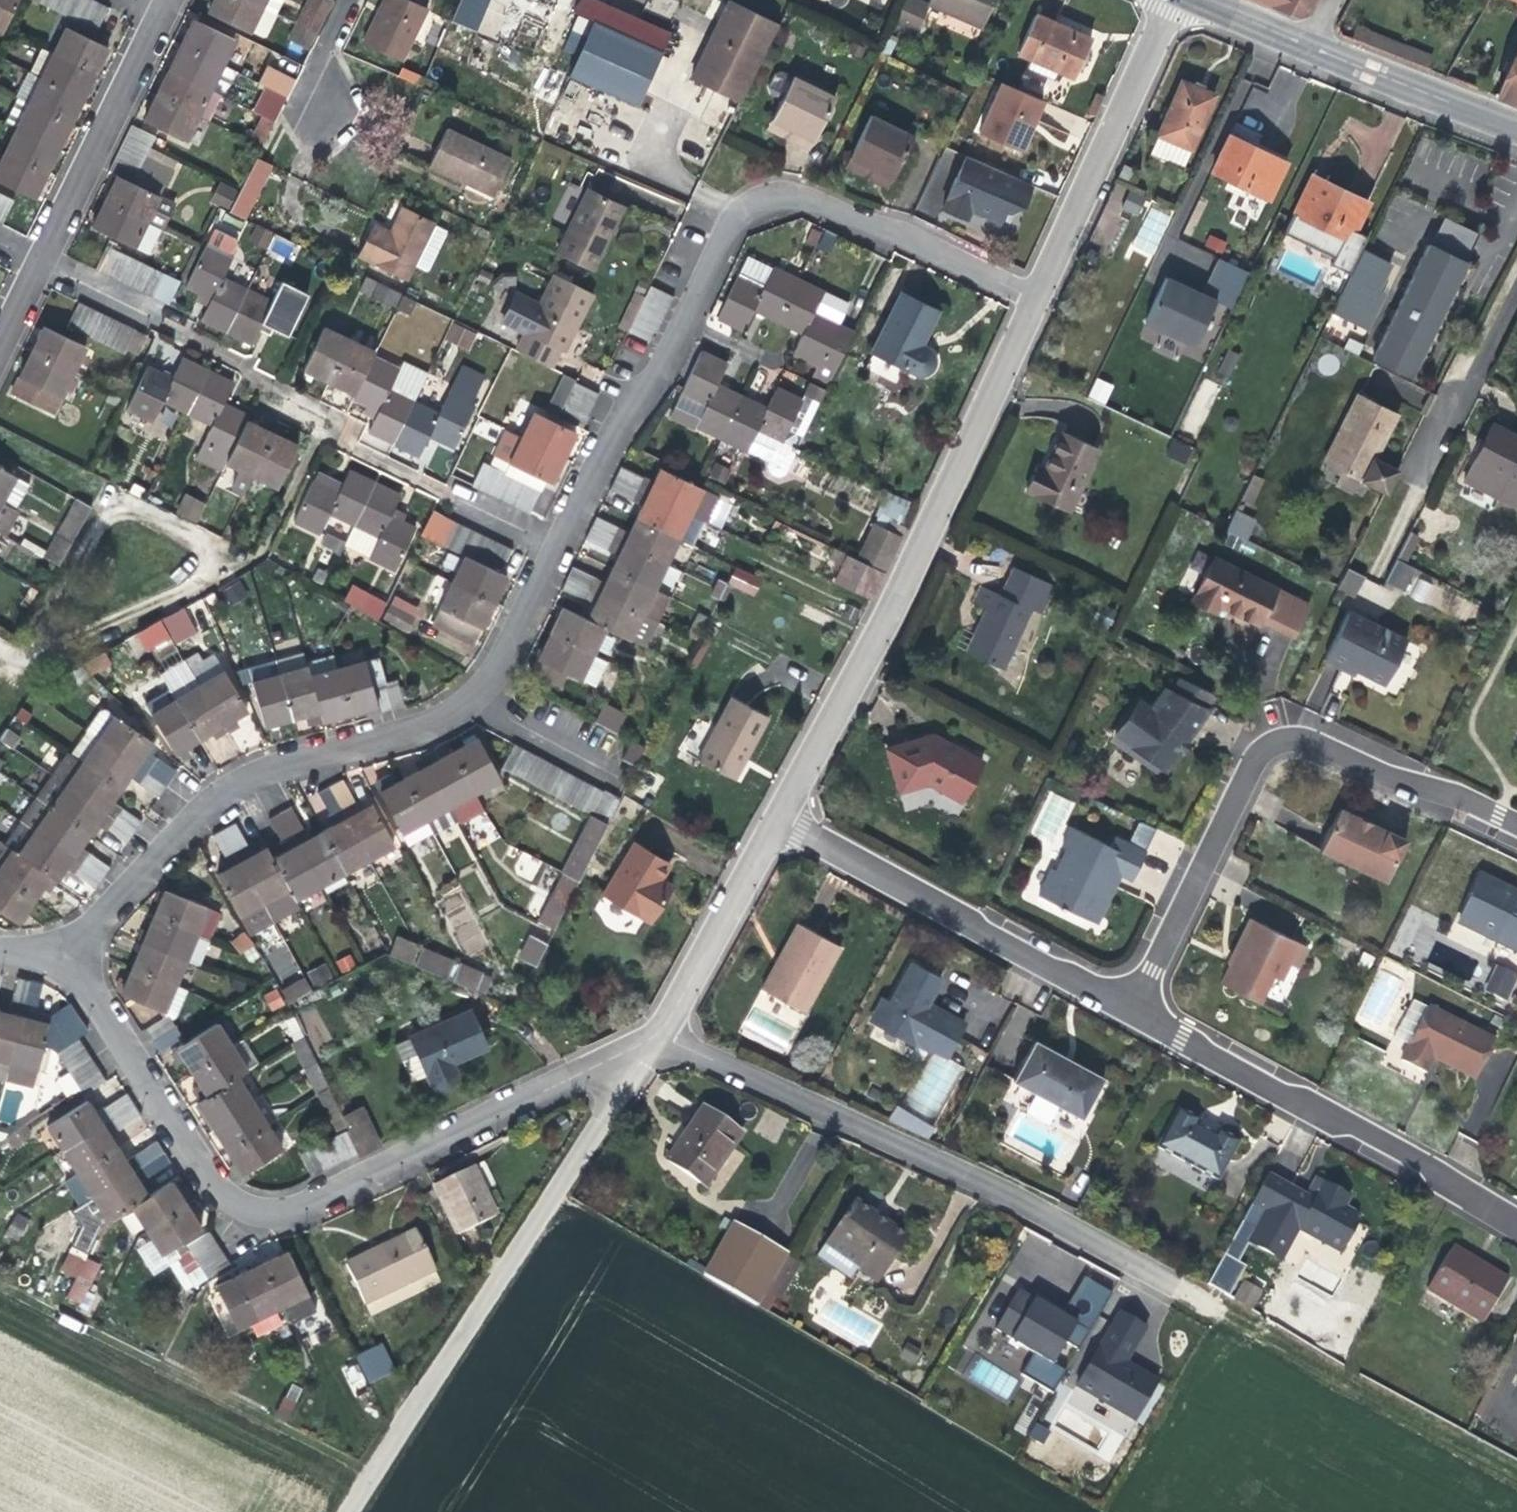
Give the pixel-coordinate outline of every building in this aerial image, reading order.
[(4,33),(19,0),(0,0),(0,31),(4,33)] [(39,3),(51,8),(55,0),(40,0),(39,3)] [(51,8),(62,14),(69,0),(55,0),(51,8)] [(62,14),(74,20),(83,0),(69,0),(62,14)] [(95,0),(83,0),(74,20),(85,25),(97,1),(95,0)] [(253,30),(264,8),(248,0),(214,0),(205,17),(248,39),(253,30)] [(264,8),(276,14),(282,0),(268,0),(264,8)] [(332,3),(326,0),(310,0),(297,23),(316,34),(332,3)] [(363,41),(402,60),(427,9),(408,0),(383,0),(379,9),(363,41)] [(488,0),(459,0),(450,21),(474,31),(488,0)] [(592,20),(662,51),(668,35),(588,0),(579,0),(574,12),(592,20)] [(695,78),(733,2),(730,0),(728,0),(727,1),(729,1),(719,22),(717,21),(690,76),(695,78)] [(719,22),(729,1),(727,1),(726,0),(713,0),(705,15),(717,21),(719,22)] [(919,0),(905,0),(895,21),(918,32),(929,4),(981,28),(994,0),(929,0),(927,4),(919,0)] [(1317,0),(1256,0),(1271,7),(1299,19),(1309,15),(1317,0)] [(85,25),(81,35),(92,40),(109,7),(97,1),(85,25)] [(740,100),(778,24),(733,2),(695,78),(740,100)] [(276,14),(264,8),(253,30),(264,36),(276,14)] [(177,29),(186,33),(192,20),(183,15),(180,24),(177,29)] [(1075,77),(1092,40),(1064,28),(1034,15),(1018,52),(1032,58),(1027,67),(1053,79),(1057,69),(1075,77)] [(222,65),(234,39),(193,19),(192,20),(186,33),(180,45),(222,65)] [(637,106),(662,51),(592,20),(568,76),(637,106)] [(43,48),(54,53),(66,27),(55,22),(43,48)] [(297,23),(287,41),(306,51),(316,34),(297,23)] [(66,27),(54,53),(95,73),(100,63),(108,48),(92,40),(81,35),(66,27)] [(248,39),(260,45),(264,36),(253,30),(248,39)] [(168,70),(210,90),(222,65),(180,45),(174,58),(168,70)] [(30,73),(41,78),(54,53),(43,48),(30,73)] [(95,73),(54,53),(41,78),(83,98),(89,86),(95,73)] [(1512,64),(1508,72),(1497,96),(1516,104),(1516,54),(1516,57),(1512,64)] [(1503,70),(1508,72),(1512,64),(1507,62),(1503,70)] [(286,96),(295,79),(267,65),(259,83),(266,86),(286,96)] [(421,86),(425,77),(401,67),(398,76),(421,86)] [(156,95),(198,115),(210,90),(168,70),(162,83),(156,95)] [(770,92),(782,98),(792,77),(781,71),(775,73),(768,86),(770,92)] [(18,98),(29,103),(41,78),(30,73),(18,98)] [(793,76),(792,77),(782,98),(771,119),(798,132),(794,141),(809,149),(835,97),(793,76)] [(83,98),(41,78),(29,103),(70,123),(77,109),(83,98)] [(1183,168),(1215,94),(1200,87),(1181,79),(1149,153),(1183,168)] [(1033,124),(1043,100),(1002,82),(980,132),(1021,150),(1033,124)] [(262,116),(274,122),(286,96),(266,86),(253,112),(262,116)] [(220,95),(210,90),(198,115),(208,120),(220,95)] [(186,140),(198,115),(156,95),(151,107),(144,120),(186,140)] [(17,128),(29,103),(18,98),(6,123),(17,128)] [(70,123),(29,103),(17,128),(58,148),(64,137),(70,123)] [(893,178),(914,135),(871,114),(845,166),(861,174),(865,165),(893,178)] [(246,139),(261,147),(274,122),(262,116),(254,132),(251,130),(246,139)] [(798,132),(771,119),(767,128),(783,136),(794,141),(798,132)] [(149,148),(150,147),(155,136),(131,124),(126,136),(149,148)] [(17,128),(4,153),(46,173),(52,162),(58,148),(17,128)] [(447,129),(429,166),(463,182),(465,177),(495,192),(511,160),(447,129)] [(1212,172),(1268,199),(1286,163),(1257,149),(1230,135),(1212,172)] [(149,148),(126,136),(120,148),(144,159),(145,156),(149,148)] [(162,164),(166,155),(150,147),(149,148),(145,156),(162,164)] [(144,159),(120,148),(114,159),(138,171),(144,159)] [(0,162),(0,182),(33,199),(40,186),(46,173),(4,153),(0,162)] [(162,164),(145,156),(144,159),(138,171),(114,159),(108,171),(117,175),(112,185),(104,201),(162,229),(162,230),(175,204),(149,191),(162,164)] [(256,156),(239,191),(229,211),(244,218),(271,164),(256,156)] [(1023,206),(1032,184),(967,156),(944,208),(967,219),(973,205),(976,206),(980,209),(982,214),(1000,222),(1004,213),(1009,215),(1014,214),(1018,212),(1021,209),(1023,206)] [(865,165),(861,174),(872,179),(888,187),(893,178),(865,165)] [(1133,169),(1124,165),(1118,178),(1127,182),(1133,169)] [(1319,186),(1322,180),(1312,175),(1309,181),(1319,186)] [(493,196),(495,192),(465,177),(463,182),(469,185),(493,196)] [(1354,231),(1368,202),(1338,188),(1322,180),(1319,186),(1309,181),(1294,213),(1343,238),(1350,240),(1354,231)] [(239,191),(222,182),(212,202),(219,206),(229,211),(239,191)] [(608,239),(624,207),(588,189),(557,253),(592,270),(608,239)] [(1121,210),(1138,216),(1145,195),(1129,189),(1121,210)] [(14,200),(2,195),(0,199),(0,224),(2,224),(14,200)] [(149,254),(162,229),(104,201),(99,213),(92,227),(149,254)] [(414,263),(433,224),(434,223),(403,208),(395,223),(391,232),(374,224),(359,256),(407,279),(414,263)] [(1284,233),(1334,257),(1343,238),(1294,213),(1284,233)] [(1444,216),(1430,245),(1465,262),(1478,233),(1444,216)] [(433,224),(414,263),(428,270),(447,231),(433,224)] [(271,231),(259,225),(252,240),(263,245),(271,231)] [(814,246),(822,233),(812,228),(805,241),(814,246)] [(206,244),(232,257),(238,246),(235,239),(214,229),(206,244)] [(838,235),(826,229),(817,245),(829,252),(838,235)] [(1367,237),(1354,231),(1350,240),(1343,238),(1334,257),(1330,265),(1350,274),(1362,249),(1367,237)] [(288,260),(295,243),(274,234),(268,251),(288,260)] [(221,278),(232,257),(206,244),(186,286),(200,292),(211,298),(221,278)] [(1430,245),(1428,244),(1373,358),(1412,377),(1467,263),(1465,262),(1430,245)] [(118,251),(106,246),(95,270),(106,275),(118,251)] [(1390,263),(1362,249),(1350,274),(1332,310),(1367,326),(1382,294),(1376,291),(1383,277),(1390,263)] [(129,257),(118,251),(106,275),(118,281),(129,257)] [(799,280),(748,255),(717,317),(743,330),(754,309),(760,312),(779,321),(799,280)] [(141,263),(129,257),(118,281),(130,286),(141,263)] [(1219,258),(1202,294),(1215,301),(1232,308),(1249,272),(1219,258)] [(153,268),(141,263),(130,286),(141,292),(153,268)] [(164,274),(153,268),(141,292),(153,298),(164,274)] [(153,298),(169,305),(181,281),(164,274),(153,298)] [(525,333),(516,350),(551,367),(560,350),(572,325),(576,328),(593,295),(554,275),(539,305),(525,333)] [(377,282),(366,277),(359,290),(370,296),(377,282)] [(1202,294),(1166,277),(1145,321),(1195,344),(1215,301),(1202,294)] [(221,278),(211,298),(208,305),(201,319),(226,331),(247,290),(221,278)] [(849,305),(799,280),(779,321),(791,328),(803,334),(793,354),(818,367),(813,377),(829,384),(854,333),(839,325),(849,305)] [(272,302),(262,323),(273,329),(287,335),(308,294),(282,282),(272,302)] [(389,288),(377,282),(370,296),(383,302),(389,288)] [(674,296),(650,285),(644,296),(668,308),(674,296)] [(396,308),(402,295),(389,288),(383,302),(396,308)] [(259,329),(262,323),(272,302),(247,290),(226,331),(252,344),(259,329)] [(200,292),(197,299),(200,301),(208,305),(211,298),(200,292)] [(644,296),(635,292),(618,327),(627,331),(633,320),(639,308),(644,296)] [(924,347),(921,346),(926,334),(937,311),(901,293),(872,351),(909,370),(915,372),(917,373),(919,373),(922,373),(924,373),(926,372),(929,371),(930,369),(932,367),(933,365),(934,362),(934,360),(934,358),(933,355),(932,353),(931,351),(929,349),(927,348),(924,347)] [(503,322),(525,333),(539,305),(517,294),(503,322)] [(409,315),(415,301),(402,295),(396,308),(409,315)] [(639,308),(663,320),(668,308),(644,296),(639,308)] [(90,307),(78,302),(67,325),(79,331),(90,307)] [(102,313),(90,307),(79,331),(90,337),(102,313)] [(633,320),(657,331),(663,320),(639,308),(633,320)] [(114,319),(102,313),(90,337),(102,342),(114,319)] [(125,324),(114,319),(102,342),(114,348),(125,324)] [(627,331),(652,343),(657,331),(633,320),(627,331)] [(264,332),(270,335),(273,329),(262,323),(259,329),(264,332)] [(475,334),(454,323),(446,340),(467,350),(475,334)] [(128,349),(136,331),(137,330),(125,324),(114,348),(125,354),(128,349)] [(572,325),(560,350),(564,352),(572,337),(576,328),(572,325)] [(73,372),(85,346),(44,326),(38,339),(32,352),(73,372)] [(303,369),(305,370),(314,374),(320,377),(329,381),(349,340),(323,327),(303,369)] [(147,337),(136,331),(128,349),(138,354),(147,337)] [(375,352),(349,340),(329,381),(342,387),(355,394),(373,356),(375,352)] [(136,359),(138,354),(128,349),(125,354),(136,359)] [(1227,350),(1218,373),(1230,378),(1240,355),(1227,350)] [(727,364),(700,351),(671,414),(722,438),(742,396),(729,390),(717,385),(727,364)] [(53,414),(73,372),(32,352),(22,372),(12,394),(53,414)] [(366,404),(378,410),(388,390),(398,369),(373,356),(355,394),(353,398),(366,404)] [(172,379),(162,400),(187,412),(208,371),(195,364),(183,358),(172,379)] [(398,369),(388,390),(414,402),(427,373),(402,361),(398,369)] [(152,420),(162,400),(172,379),(147,366),(126,408),(152,420)] [(462,366),(449,393),(471,404),(484,376),(462,366)] [(314,374),(305,370),(302,376),(311,381),(314,374)] [(213,424),(223,404),(233,383),(220,377),(208,371),(187,412),(213,424)] [(558,417),(564,405),(569,393),(575,382),(576,380),(565,374),(547,412),(558,417)] [(1111,387),(1095,380),(1087,397),(1103,405),(1111,387)] [(569,393),(593,405),(599,393),(575,382),(569,393)] [(798,447),(826,390),(811,383),(803,400),(777,387),(767,408),(753,402),(742,396),(722,438),(770,461),(768,465),(769,469),(771,473),(778,476),(783,476),(787,473),(798,447)] [(414,402),(388,390),(378,410),(375,417),(368,431),(394,443),(414,402)] [(121,398),(109,392),(105,401),(117,406),(121,398)] [(439,414),(429,435),(455,447),(475,406),(471,404),(449,393),(439,414)] [(587,417),(593,405),(569,393),(564,405),(587,417)] [(1358,478),(1363,480),(1374,459),(1383,441),(1397,414),(1358,395),(1324,461),(1343,470),(1358,478)] [(429,435),(439,414),(414,402),(394,443),(403,448),(419,455),(429,435)] [(223,404),(213,424),(196,459),(221,471),(226,462),(246,421),(248,416),(223,404)] [(378,410),(366,404),(363,411),(369,414),(375,417),(378,410)] [(564,405),(558,417),(582,428),(587,417),(564,405)] [(522,438),(563,458),(569,446),(576,432),(534,412),(522,438)] [(252,474),(272,433),(260,427),(246,421),(226,462),(240,469),(231,487),(243,492),(252,474)] [(1492,424),(1484,440),(1479,450),(1464,480),(1481,488),(1488,473),(1516,488),(1516,437),(1492,424)] [(494,456),(509,463),(522,438),(507,431),(494,456)] [(272,433),(252,474),(277,487),(298,445),(286,440),(272,433)] [(1070,511),(1098,449),(1062,433),(1050,457),(1045,470),(1037,467),(1026,491),(1070,511)] [(1479,450),(1484,440),(1479,437),(1476,443),(1474,447),(1479,450)] [(522,438),(509,463),(545,481),(551,483),(557,471),(563,458),(522,438)] [(1186,464),(1193,448),(1172,439),(1165,455),(1186,464)] [(494,456),(490,466),(494,468),(505,473),(509,463),(494,456)] [(1374,459),(1363,480),(1386,492),(1396,471),(1374,459)] [(471,486),(483,491),(494,468),(490,466),(483,462),(471,486)] [(541,490),(545,481),(509,463),(505,473),(506,473),(518,479),(529,484),(541,490)] [(615,478),(648,494),(654,482),(621,466),(618,471),(615,478)] [(0,467),(0,500),(15,509),(29,483),(0,467)] [(483,491),(494,497),(506,473),(505,473),(494,468),(483,491)] [(648,494),(690,514),(702,489),(661,469),(654,482),(648,494)] [(1351,492),(1358,478),(1343,470),(1336,484),(1351,492)] [(313,479),(326,485),(330,477),(317,471),(313,479)] [(343,483),(329,513),(354,524),(374,483),(361,477),(349,471),(343,483)] [(494,497),(506,503),(518,479),(506,473),(494,497)] [(1488,473),(1481,488),(1516,507),(1516,488),(1488,473)] [(1241,499),(1250,504),(1262,479),(1253,474),(1241,499)] [(319,533),(329,513),(343,483),(330,477),(326,485),(313,479),(293,521),(319,533)] [(643,506),(648,494),(615,478),(612,484),(609,490),(643,506)] [(506,503),(518,508),(529,484),(518,479),(506,503)] [(374,483),(354,524),(380,537),(394,509),(400,495),(388,489),(374,483)] [(529,514),(541,490),(529,484),(518,508),(529,514)] [(719,497),(702,489),(690,514),(707,523),(719,497)] [(183,500),(201,509),(204,502),(187,494),(183,500)] [(690,514),(648,494),(643,506),(636,519),(677,539),(690,514)] [(91,507),(78,499),(68,517),(81,524),(91,507)] [(15,509),(0,500),(0,533),(3,535),(18,510),(15,509)] [(178,511),(195,520),(201,509),(183,500),(178,511)] [(896,522),(903,509),(887,500),(875,523),(884,528),(889,519),(896,522)] [(406,514),(394,509),(380,537),(370,558),(396,570),(415,528),(402,522),(406,514)] [(442,545),(454,521),(433,511),(421,535),(442,545)] [(1226,530),(1244,540),(1254,521),(1235,512),(1226,530)] [(624,544),(630,532),(596,516),(593,522),(590,528),(624,544)] [(630,532),(624,544),(665,564),(677,539),(636,519),(630,532)] [(454,551),(466,526),(454,521),(442,545),(454,551)] [(884,572),(901,535),(884,528),(875,523),(874,523),(857,559),(884,572)] [(370,558),(380,537),(354,524),(346,542),(344,545),(370,558)] [(465,556),(477,532),(466,526),(454,551),(465,556)] [(618,556),(624,544),(590,528),(587,534),(584,540),(618,556)] [(489,537),(477,532),(465,556),(477,562),(489,537)] [(1410,532),(1396,559),(1404,563),(1418,536),(1410,532)] [(346,542),(326,533),(321,543),(333,549),(332,551),(340,555),(344,545),(346,542)] [(71,542),(58,535),(45,558),(59,565),(71,542)] [(489,567),(501,543),(489,537),(477,562),(489,567)] [(500,573),(512,549),(501,543),(489,567),(500,573)] [(665,564),(624,544),(618,556),(612,569),(653,589),(665,564)] [(871,599),(884,572),(857,559),(834,548),(829,558),(842,565),(834,582),(871,599)] [(465,556),(452,582),(494,602),(500,589),(506,576),(500,573),(489,567),(477,562),(465,556)] [(1293,636),(1309,605),(1214,557),(1192,601),(1216,613),(1220,605),(1229,610),(1235,613),(1258,624),(1261,620),(1293,636)] [(1403,589),(1414,568),(1404,563),(1396,559),(1385,580),(1403,589)] [(567,578),(600,594),(605,582),(572,566),(570,572),(567,578)] [(757,577),(735,566),(727,582),(750,592),(757,577)] [(975,632),(966,652),(1003,669),(1031,609),(1042,614),(1055,586),(1013,566),(1000,595),(980,585),(972,603),(986,609),(979,624),(981,625),(979,628),(977,633),(975,632)] [(1353,594),(1363,575),(1347,567),(1338,586),(1353,594)] [(605,582),(600,594),(657,622),(669,597),(653,589),(612,569),(605,582)] [(561,590),(594,606),(600,594),(567,578),(564,583),(561,590)] [(726,585),(727,583),(719,579),(715,587),(722,591),(726,585)] [(1375,603),(1383,589),(1365,579),(1357,593),(1375,603)] [(484,620),(494,602),(452,582),(432,623),(473,643),(484,620)] [(722,591),(719,597),(725,600),(731,587),(726,585),(722,591)] [(368,596),(351,587),(344,602),(349,604),(361,610),(368,596)] [(719,597),(722,591),(715,587),(711,595),(719,599),(719,597)] [(657,622),(600,594),(594,606),(587,620),(605,628),(629,640),(644,647),(657,622)] [(394,595),(389,604),(415,617),(419,608),(394,595)] [(386,605),(368,596),(361,610),(378,620),(386,605)] [(336,607),(345,612),(349,605),(340,600),(336,607)] [(389,604),(382,618),(407,631),(415,617),(389,604)] [(196,632),(183,607),(162,618),(175,643),(196,632)] [(550,633),(592,653),(605,628),(587,620),(563,608),(556,622),(550,633)] [(696,641),(709,616),(698,611),(686,636),(696,641)] [(1348,611),(1325,658),(1346,669),(1348,664),(1357,669),(1386,683),(1407,640),(1348,611)] [(169,636),(160,619),(136,633),(145,649),(169,636)] [(565,672),(580,679),(592,653),(550,633),(540,653),(531,672),(558,686),(565,672)] [(696,641),(686,636),(673,661),(683,667),(696,641)] [(1406,643),(1389,691),(1400,695),(1418,647),(1406,643)] [(104,652),(84,662),(90,674),(110,663),(104,652)] [(280,674),(307,667),(306,661),(303,652),(276,659),(280,674)] [(197,653),(184,660),(189,669),(202,662),(197,653)] [(608,661),(592,653),(580,679),(595,687),(608,661)] [(307,667),(310,676),(337,668),(333,654),(306,661),(307,667)] [(199,685),(223,670),(215,657),(211,656),(202,662),(189,669),(199,685)] [(365,661),(377,705),(379,712),(391,708),(384,683),(385,683),(378,657),(365,661)] [(168,688),(175,699),(199,685),(189,669),(184,660),(183,659),(159,674),(168,688)] [(365,708),(377,705),(365,661),(337,668),(349,713),(365,708)] [(1348,664),(1346,669),(1349,670),(1355,673),(1357,669),(1348,664)] [(78,685),(89,674),(80,665),(65,673),(78,685)] [(310,676),(307,667),(280,674),(292,718),(302,716),(306,715),(308,723),(322,719),(310,676)] [(349,713),(337,668),(310,676),(322,719),(322,720),(333,717),(349,713)] [(240,714),(247,710),(223,670),(199,685),(222,724),(225,723),(229,730),(237,725),(233,718),(240,714)] [(280,674),(252,682),(264,726),(281,721),(292,718),(280,674)] [(1187,740),(1207,711),(1207,709),(1207,708),(1212,693),(1179,678),(1174,692),(1171,692),(1156,713),(1151,709),(1139,701),(1116,734),(1166,769),(1180,749),(1187,740)] [(391,708),(404,705),(397,679),(385,683),(384,683),(391,708)] [(222,724),(199,685),(175,699),(199,738),(206,734),(211,731),(215,736),(224,731),(220,725),(222,724)] [(150,714),(175,699),(168,688),(144,703),(150,714)] [(1171,692),(1172,691),(1166,688),(1151,709),(1156,713),(1171,692)] [(768,716),(731,697),(698,760),(730,777),(741,756),(746,758),(768,716)] [(175,699),(150,714),(174,753),(177,752),(181,758),(190,753),(186,746),(191,743),(199,738),(175,699)] [(594,721),(616,733),(623,720),(623,714),(604,704),(594,721)] [(365,708),(368,719),(375,717),(380,715),(379,712),(377,705),(365,708)] [(32,715),(21,707),(15,716),(26,723),(32,715)] [(98,739),(114,716),(105,710),(100,711),(86,731),(98,739)] [(152,742),(114,716),(98,739),(136,765),(143,754),(152,742)] [(6,728),(0,736),(0,739),(12,748),(19,738),(6,728)] [(70,754),(82,762),(98,739),(86,731),(70,754)] [(464,745),(476,739),(473,733),(467,737),(462,740),(464,745)] [(899,791),(928,783),(961,801),(982,761),(933,734),(914,740),(886,748),(899,791)] [(1112,739),(1162,775),(1166,769),(1116,734),(1112,739)] [(478,738),(476,739),(464,745),(453,752),(475,792),(500,779),(478,738)] [(128,776),(136,765),(98,739),(82,762),(120,789),(128,776)] [(1187,748),(1191,743),(1187,740),(1180,749),(1184,752),(1187,748)] [(645,748),(632,741),(622,759),(635,766),(645,748)] [(156,745),(152,742),(143,754),(174,775),(177,771),(150,753),(156,745)] [(502,767),(513,773),(525,750),(514,744),(502,767)] [(423,756),(428,765),(439,759),(434,750),(429,753),(423,756)] [(513,773),(524,779),(537,756),(525,750),(513,773)] [(428,765),(450,806),(475,792),(453,752),(439,759),(428,765)] [(53,775),(104,811),(111,800),(120,789),(82,762),(68,753),(53,775)] [(174,775),(143,754),(136,765),(166,786),(170,781),(174,775)] [(418,771),(428,765),(423,756),(417,760),(413,762),(418,771)] [(524,779),(535,785),(548,762),(537,756),(524,779)] [(744,762),(746,758),(741,756),(730,777),(735,779),(744,762)] [(535,785),(547,791),(559,768),(548,762),(535,785)] [(166,786),(136,765),(128,776),(159,797),(162,793),(166,786)] [(404,778),(426,819),(450,806),(428,765),(418,771),(404,778)] [(547,791),(558,797),(570,774),(559,768),(547,791)] [(558,797),(569,803),(582,780),(570,774),(558,797)] [(97,822),(104,811),(53,775),(37,799),(88,834),(97,822)] [(376,782),(381,791),(392,785),(387,776),(382,779),(376,782)] [(401,833),(426,819),(404,778),(392,785),(381,791),(379,792),(401,833)] [(329,786),(346,818),(358,812),(340,779),(335,782),(329,786)] [(569,803),(580,809),(593,786),(582,780),(569,803)] [(335,824),(346,818),(329,786),(322,789),(317,792),(335,824)] [(580,809),(592,815),(604,791),(593,786),(580,809)] [(594,816),(609,824),(621,800),(616,798),(604,791),(592,815),(594,816)] [(484,810),(475,792),(450,806),(457,819),(460,823),(484,810)] [(21,821),(72,857),(80,846),(88,834),(37,799),(21,821)] [(142,821),(111,800),(104,811),(134,832),(138,827),(142,821)] [(372,805),(358,812),(346,818),(368,859),(394,845),(372,805)] [(280,812),(298,845),(309,838),(291,806),(286,809),(280,812)] [(457,819),(450,806),(426,819),(433,832),(457,819)] [(1340,807),(1320,850),(1386,881),(1406,839),(1372,822),(1340,807)] [(134,832),(104,811),(97,822),(127,843),(130,838),(134,832)] [(286,851),(298,845),(280,812),(273,815),(268,818),(286,851)] [(578,880),(609,824),(594,816),(564,873),(578,880)] [(368,859),(346,818),(335,824),(322,831),(344,872),(368,859)] [(426,819),(401,833),(408,846),(433,832),(426,819)] [(65,868),(72,857),(21,821),(5,845),(56,880),(65,868)] [(1141,821),(1135,834),(1150,841),(1156,828),(1141,821)] [(223,828),(241,861),(254,854),(249,846),(248,846),(235,822),(229,825),(223,828)] [(1051,868),(1038,895),(1076,913),(1079,906),(1100,916),(1115,885),(1111,883),(1116,872),(1120,874),(1132,880),(1146,852),(1145,851),(1130,844),(1114,836),(1110,846),(1071,827),(1062,846),(1066,849),(1056,870),(1051,868)] [(212,834),(230,867),(241,861),(223,828),(217,832),(212,834)] [(322,831),(309,838),(298,845),(320,885),(344,872),(322,831)] [(1130,844),(1145,851),(1150,841),(1135,834),(1130,844)] [(670,862),(634,841),(603,894),(651,922),(666,896),(654,889),(660,878),(670,862)] [(56,880),(5,845),(1,842),(0,843),(0,876),(33,900),(42,887),(48,892),(52,887),(56,880)] [(320,885),(298,845),(286,851),(272,858),(294,899),(320,885)] [(110,867),(80,846),(72,857),(103,878),(107,872),(110,867)] [(267,847),(254,854),(241,861),(273,920),(299,906),(294,899),(272,858),(267,847)] [(531,882),(542,862),(523,851),(512,871),(531,882)] [(103,878),(72,857),(65,868),(95,889),(99,883),(103,878)] [(273,920),(241,861),(230,867),(216,874),(238,915),(251,933),(273,920)] [(1111,883),(1115,885),(1118,880),(1120,874),(1116,872),(1111,883)] [(538,921),(553,929),(578,880),(564,873),(538,921)] [(1459,922),(1516,951),(1516,902),(1516,901),(1516,898),(1516,892),(1482,875),(1459,922)] [(33,900),(0,876),(0,911),(17,923),(26,910),(33,900)] [(654,889),(666,896),(669,891),(672,886),(660,878),(654,889)] [(209,939),(220,912),(165,889),(159,903),(154,916),(200,935),(209,939)] [(1097,923),(1100,916),(1079,906),(1076,913),(1097,923)] [(147,931),(143,941),(185,959),(189,961),(200,935),(154,916),(150,924),(147,931)] [(1300,942),(1249,917),(1231,952),(1235,954),(1220,982),(1259,1002),(1272,975),(1281,980),(1289,963),(1300,942)] [(783,959),(766,992),(804,1012),(840,946),(797,923),(779,957),(783,959)] [(138,939),(143,941),(147,931),(143,929),(138,939)] [(253,944),(244,933),(233,942),(242,953),(253,944)] [(209,939),(200,935),(189,961),(198,964),(209,939)] [(520,958),(535,966),(547,943),(532,935),(520,958)] [(418,948),(414,944),(396,936),(389,955),(412,964),(418,948)] [(143,941),(142,944),(139,951),(137,956),(132,967),(175,985),(185,959),(143,941)] [(1308,947),(1300,942),(1289,963),(1298,968),(1308,947)] [(447,979),(454,962),(421,949),(414,966),(447,979)] [(783,959),(779,957),(771,971),(761,989),(766,992),(783,959)] [(916,1039),(932,1047),(945,1055),(963,1022),(937,1007),(933,1014),(923,1008),(927,1002),(940,978),(911,962),(889,1002),(877,1023),(907,1039),(910,1033),(918,1037),(916,1039)] [(307,973),(315,988),(333,978),(325,963),(307,973)] [(475,991),(482,974),(459,964),(452,981),(475,991)] [(126,981),(122,992),(121,993),(164,1011),(175,985),(132,967),(128,976),(126,981)] [(1491,995),(1503,971),(1498,968),(1486,992),(1491,995)] [(1355,1021),(1375,1031),(1402,979),(1381,969),(1355,1021)] [(1503,1001),(1515,977),(1503,971),(1491,995),(1503,1001)] [(484,995),(492,978),(482,974),(475,991),(484,995)] [(8,1014),(21,1017),(30,980),(21,978),(17,977),(8,1014)] [(117,990),(122,992),(126,981),(121,979),(117,990)] [(311,991),(304,979),(281,992),(288,1004),(311,991)] [(30,980),(21,1017),(34,1020),(35,1014),(43,983),(36,982),(30,980)] [(187,990),(175,985),(164,1011),(176,1016),(187,990)] [(269,1011),(284,1006),(279,989),(264,994),(269,1011)] [(877,1023),(889,1002),(882,998),(870,1019),(877,1023)] [(1393,1037),(1409,1044),(1427,1007),(1412,999),(1393,1037)] [(933,1014),(937,1007),(932,1005),(927,1002),(923,1008),(933,1014)] [(70,1003),(48,1024),(43,1043),(51,1044),(56,1052),(78,1037),(88,1031),(70,1003)] [(1475,1078),(1495,1039),(1428,1006),(1427,1007),(1409,1044),(1401,1060),(1425,1072),(1435,1054),(1437,1055),(1442,1057),(1440,1060),(1475,1078)] [(453,1065),(452,1063),(459,1060),(486,1048),(470,1010),(394,1044),(410,1082),(427,1074),(427,1077),(428,1079),(428,1081),(430,1083),(432,1085),(434,1086),(436,1087),(438,1088),(440,1089),(443,1089),(445,1089),(448,1088),(450,1087),(452,1086),(453,1084),(454,1082),(455,1079),(455,1077),(456,1074),(456,1072),(455,1070),(454,1067),(453,1065)] [(164,1011),(168,1015),(171,1020),(176,1016),(164,1011)] [(21,1017),(8,1014),(0,1012),(0,1059),(10,1062),(21,1017)] [(50,1017),(35,1014),(34,1020),(48,1024),(50,1017)] [(175,1026),(171,1020),(168,1015),(145,1029),(152,1040),(175,1026)] [(291,1034),(300,1030),(293,1016),(284,1020),(291,1034)] [(43,1043),(48,1024),(34,1020),(21,1017),(10,1062),(6,1079),(33,1086),(43,1043)] [(178,1049),(185,1059),(188,1063),(193,1072),(232,1047),(216,1022),(177,1047),(178,1049)] [(182,1037),(175,1026),(152,1040),(160,1051),(182,1037)] [(291,1034),(294,1041),(303,1037),(300,1030),(291,1034)] [(910,1033),(907,1039),(914,1043),(916,1039),(918,1037),(910,1033)] [(78,1037),(56,1052),(63,1063),(85,1048),(78,1037)] [(304,1068),(316,1063),(303,1037),(294,1041),(292,1043),(304,1068)] [(242,1040),(232,1047),(247,1071),(258,1064),(242,1040)] [(1013,1080),(1082,1117),(1103,1077),(1071,1059),(1034,1040),(1013,1080)] [(237,1077),(247,1071),(232,1047),(193,1072),(198,1079),(201,1084),(208,1096),(237,1077)] [(945,1055),(932,1047),(900,1104),(933,1122),(964,1065),(945,1055)] [(70,1073),(92,1059),(85,1048),(63,1063),(70,1073)] [(185,1059),(178,1049),(171,1053),(178,1064),(185,1059)] [(5,1081),(6,1079),(10,1062),(0,1059),(0,1080),(5,1081)] [(76,1084),(99,1069),(92,1059),(70,1073),(71,1075),(76,1084)] [(63,1098),(78,1090),(69,1076),(71,1075),(70,1073),(63,1063),(57,1067),(65,1079),(55,1085),(63,1098)] [(329,1089),(316,1063),(304,1068),(317,1094),(329,1089)] [(99,1069),(76,1084),(79,1089),(83,1095),(106,1080),(99,1069)] [(213,1126),(252,1102),(237,1077),(208,1096),(200,1101),(198,1102),(206,1115),(213,1126)] [(200,1101),(208,1096),(201,1084),(192,1089),(200,1101)] [(340,1111),(329,1089),(317,1094),(328,1117),(340,1111)] [(127,1093),(95,1114),(102,1125),(134,1104),(130,1098),(127,1093)] [(63,1150),(102,1125),(95,1114),(86,1101),(48,1126),(63,1150)] [(267,1125),(252,1102),(213,1126),(220,1137),(228,1150),(267,1125)] [(134,1104),(102,1125),(109,1136),(141,1115),(137,1109),(134,1104)] [(933,1127),(894,1105),(886,1120),(927,1139),(933,1127)] [(742,1133),(703,1107),(686,1132),(688,1134),(685,1138),(679,1146),(677,1145),(667,1160),(705,1186),(742,1133)] [(1178,1108),(1157,1146),(1218,1180),(1239,1141),(1218,1129),(1215,1135),(1206,1129),(1196,1124),(1199,1119),(1178,1108)] [(357,1154),(378,1144),(360,1109),(343,1117),(348,1129),(346,1130),(357,1154)] [(331,1123),(343,1117),(340,1111),(328,1117),(331,1123)] [(10,1135),(7,1137),(13,1146),(25,1139),(22,1135),(30,1130),(26,1124),(10,1135)] [(109,1136),(102,1125),(63,1150),(78,1173),(117,1148),(109,1136)] [(282,1149),(267,1125),(228,1150),(233,1157),(236,1162),(243,1174),(247,1171),(282,1149)] [(346,1160),(357,1154),(346,1130),(334,1136),(346,1160)] [(7,1137),(10,1135),(0,1132),(0,1141),(7,1137)] [(334,1165),(346,1160),(334,1136),(323,1142),(334,1165)] [(163,1151),(156,1140),(133,1154),(140,1166),(163,1151)] [(311,1147),(323,1171),(334,1165),(323,1142),(311,1147)] [(299,1153),(311,1177),(323,1171),(311,1147),(299,1153)] [(122,1156),(117,1148),(78,1173),(93,1196),(132,1171),(122,1156)] [(163,1151),(140,1166),(147,1177),(170,1162),(163,1151)] [(247,1171),(243,1174),(236,1162),(230,1166),(241,1183),(251,1177),(247,1171)] [(457,1235),(496,1217),(472,1167),(459,1173),(452,1177),(449,1169),(437,1174),(441,1182),(434,1185),(435,1189),(428,1193),(435,1208),(443,1205),(457,1235)] [(93,1196),(109,1221),(132,1206),(148,1196),(140,1184),(132,1171),(93,1196)] [(1299,1191),(1267,1174),(1242,1221),(1255,1227),(1248,1241),(1282,1259),(1298,1228),(1324,1242),(1327,1236),(1344,1244),(1356,1221),(1360,1214),(1344,1206),(1350,1195),(1324,1181),(1314,1199),(1299,1191)] [(132,1206),(147,1230),(186,1205),(178,1193),(171,1181),(148,1196),(132,1206)] [(854,1201),(824,1244),(858,1267),(879,1282),(909,1238),(881,1219),(854,1201)] [(193,1216),(186,1205),(147,1230),(163,1254),(202,1229),(193,1216)] [(22,1241),(28,1217),(13,1213),(6,1237),(22,1241)] [(703,1275),(757,1306),(766,1289),(778,1268),(787,1254),(788,1252),(734,1221),(703,1275)] [(1238,1261),(1248,1241),(1255,1227),(1242,1221),(1224,1254),(1238,1261)] [(189,1250),(193,1256),(216,1241),(209,1230),(186,1245),(189,1250)] [(364,1303),(436,1269),(417,1231),(382,1247),(346,1265),(364,1303)] [(1327,1236),(1324,1242),(1342,1252),(1344,1244),(1327,1236)] [(216,1241),(193,1256),(200,1267),(223,1252),(216,1241)] [(850,1279),(858,1267),(824,1244),(816,1256),(850,1279)] [(85,1257),(87,1254),(73,1246),(61,1269),(75,1277),(85,1257)] [(1477,1267),(1479,1263),(1473,1259),(1452,1246),(1449,1250),(1477,1267)] [(200,1267),(193,1256),(189,1250),(176,1258),(188,1276),(201,1268),(200,1267)] [(1483,1321),(1508,1280),(1479,1263),(1477,1267),(1449,1250),(1427,1287),(1483,1321)] [(277,1256),(262,1264),(282,1305),(291,1323),(317,1311),(288,1251),(277,1256)] [(207,1278),(230,1263),(223,1252),(200,1267),(201,1268),(207,1278)] [(800,1261),(787,1254),(778,1268),(791,1276),(800,1261)] [(1238,1261),(1224,1254),(1208,1285),(1229,1296),(1245,1265),(1238,1261)] [(80,1302),(100,1265),(85,1257),(75,1277),(66,1295),(80,1302)] [(236,1327),(282,1305),(262,1264),(245,1272),(216,1286),(236,1327)] [(791,1276),(778,1268),(766,1289),(779,1296),(791,1276)] [(1040,1305),(1017,1291),(994,1332),(1033,1355),(1051,1365),(1064,1343),(1078,1351),(1111,1295),(1083,1279),(1061,1317),(1059,1320),(1038,1308),(1040,1305)] [(1260,1292),(1244,1283),(1235,1299),(1251,1308),(1260,1292)] [(1050,1310),(1040,1305),(1038,1308),(1059,1320),(1061,1317),(1050,1310)] [(1119,1314),(1075,1387),(1134,1422),(1157,1383),(1135,1370),(1124,1364),(1145,1329),(1119,1314)] [(355,1355),(368,1382),(395,1369),(382,1342),(355,1355)] [(901,1357),(916,1362),(921,1348),(905,1343),(901,1357)] [(1064,1373),(1051,1365),(1033,1355),(1020,1377),(1051,1395),(1064,1373)] [(968,1376),(1006,1398),(1017,1380),(979,1357),(968,1376)] [(355,1391),(367,1382),(352,1363),(340,1373),(355,1391)] [(277,1412),(287,1417),(295,1401),(285,1396),(277,1412)] [(275,1417),(285,1422),(287,1417),(277,1412),(275,1417)]
